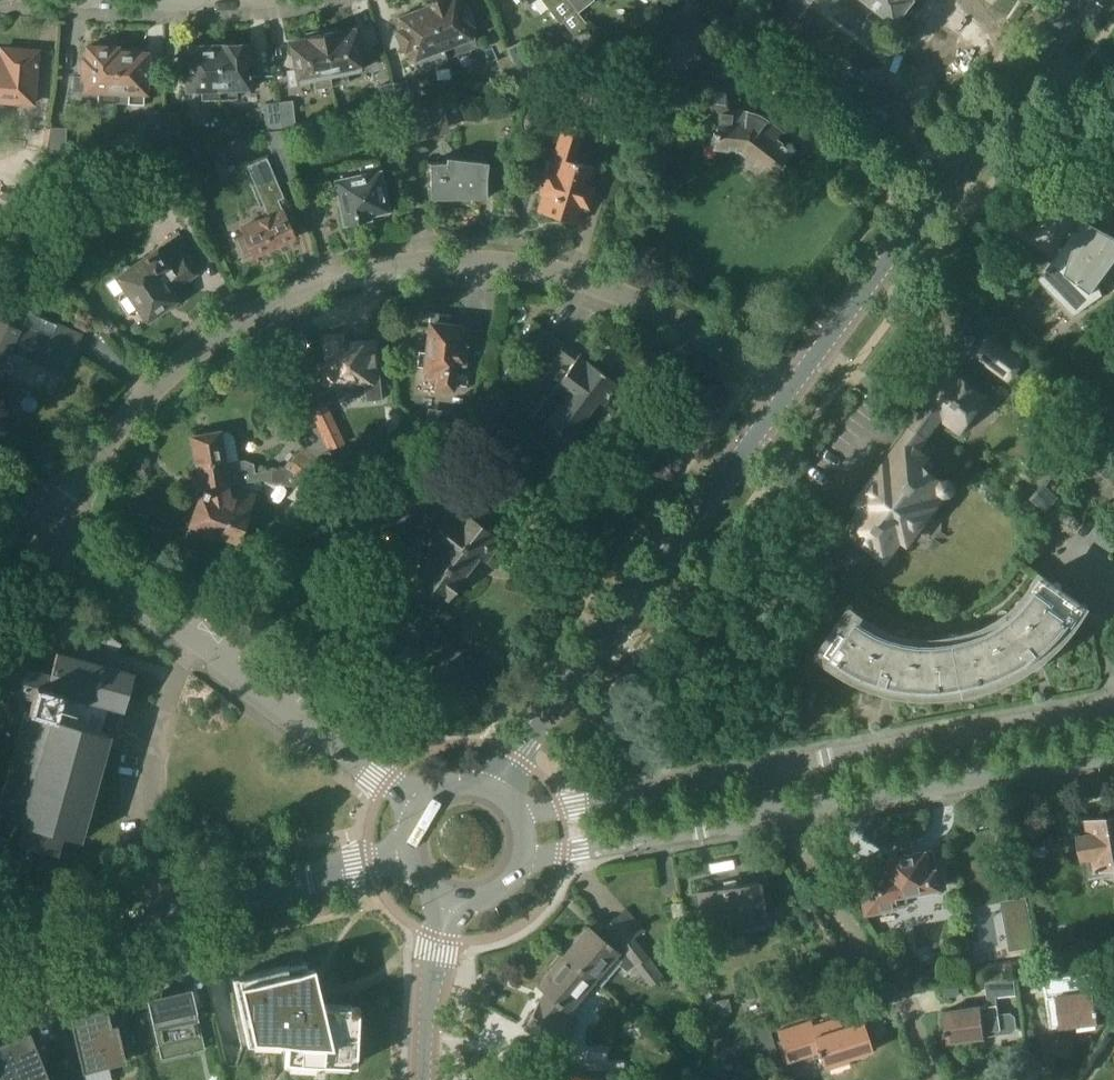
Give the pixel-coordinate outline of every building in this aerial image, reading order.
[(425,6),(446,59),(478,46),(469,25),(472,23),(464,4),(461,5),(459,0),(431,0),(424,3),(426,6),(425,6)] [(560,22),(563,20),(575,34),(588,25),(569,0),(543,0),(560,22)] [(878,4),(868,16),(885,29),(895,17),(897,19),(900,15),(906,13),(910,8),(910,2),(911,0),(873,0),(878,4)] [(733,19),(708,1),(699,12),(724,31),(733,19)] [(430,66),(446,59),(425,6),(396,18),(401,29),(398,30),(405,49),(408,48),(417,71),(430,66)] [(334,27),(321,29),(332,85),(349,82),(347,72),(362,69),(354,30),(336,33),(334,27)] [(316,88),(332,85),(321,29),(307,32),(309,39),(290,43),(298,82),(314,79),(316,88)] [(507,47),(510,54),(523,82),(539,79),(521,41),(507,47)] [(116,51),(118,51),(118,47),(116,47),(116,42),(100,42),(99,46),(87,46),(86,58),(83,58),(82,78),(85,78),(85,90),(100,91),(99,101),(114,102),(115,91),(116,51)] [(251,45),(217,47),(219,98),(236,98),(236,88),(252,87),(251,45)] [(219,98),(217,47),(186,48),(186,62),(179,62),(179,74),(187,75),(187,90),(202,89),(202,99),(219,98)] [(34,104),(39,51),(1,48),(1,55),(0,55),(0,100),(34,104)] [(148,52),(118,51),(116,51),(115,91),(130,92),(129,102),(143,102),(143,92),(146,93),(148,52)] [(508,85),(523,82),(510,54),(497,60),(508,85)] [(412,107),(408,86),(406,80),(392,83),(397,110),(398,110),(412,107)] [(397,110),(392,83),(379,85),(384,112),(397,110)] [(693,133),(711,133),(710,145),(737,148),(751,159),(751,162),(771,178),(791,152),(773,139),(779,132),(764,119),(745,112),(725,110),(729,86),(713,85),(711,103),(687,100),(693,133)] [(282,130),(283,131),(296,130),(292,99),(278,101),(282,130)] [(412,107),(398,110),(406,141),(449,131),(442,100),(412,107)] [(268,132),(282,130),(278,101),(264,103),(268,131),(268,132)] [(164,115),(168,141),(181,140),(179,111),(165,112),(164,115)] [(151,142),(168,141),(164,115),(165,112),(149,113),(151,142)] [(594,168),(573,162),(583,129),(564,123),(549,173),(545,172),(539,192),(543,193),(538,209),(579,223),(584,205),(587,206),(593,187),(589,185),(594,168)] [(45,159),(65,156),(67,127),(50,126),(45,159)] [(282,131),(283,131),(282,130),(268,132),(268,131),(265,132),(270,149),(285,144),(282,131)] [(294,239),(278,199),(284,196),(266,156),(246,165),(269,216),(259,220),(258,220),(241,227),(244,234),(233,238),(242,260),(294,239)] [(430,162),(430,199),(487,198),(486,177),(488,162),(446,157),(446,162),(430,162)] [(388,210),(377,158),(326,170),(328,179),(334,177),(344,224),(370,218),(369,214),(388,210)] [(1074,315),(1080,311),(1103,295),(1098,284),(1113,262),(1113,237),(1083,221),(1067,267),(1054,260),(1039,279),(1074,315)] [(114,277),(123,290),(120,293),(118,301),(127,313),(134,315),(140,311),(147,321),(181,297),(174,288),(188,278),(176,260),(170,265),(157,247),(114,277)] [(81,334),(57,322),(57,323),(6,300),(0,312),(0,369),(9,349),(64,375),(81,334)] [(418,351),(416,366),(425,367),(423,380),(437,381),(436,387),(453,388),(466,389),(469,371),(463,370),(466,337),(457,336),(458,326),(447,325),(448,316),(431,314),(427,352),(418,351)] [(540,326),(524,346),(548,364),(556,353),(570,364),(554,384),(568,394),(546,423),(567,438),(596,399),(603,404),(618,384),(577,354),(540,326)] [(975,356),(1009,381),(1026,360),(991,334),(975,356)] [(363,379),(365,399),(381,397),(378,369),(376,369),(373,339),(346,342),(345,335),(325,337),(327,362),(320,363),(322,384),(363,379)] [(955,374),(918,424),(929,432),(939,417),(959,432),(986,397),(955,374)] [(317,425),(316,426),(328,450),(345,443),(323,396),(307,404),(317,425)] [(467,422),(454,420),(455,413),(428,408),(426,422),(450,439),(451,434),(464,437),(467,422)] [(915,449),(929,432),(918,424),(858,504),(865,509),(849,530),(854,534),(855,543),(860,547),(868,545),(886,558),(901,537),(908,542),(918,529),(923,527),(927,521),(927,517),(945,493),(947,494),(948,494),(950,494),(951,494),(953,493),(954,493),(955,492),(956,490),(957,489),(957,487),(957,485),(957,484),(956,483),(955,481),(954,480),(952,480),(951,479),(949,479),(947,479),(946,480),(945,481),(944,482),(930,472),(935,464),(915,449)] [(324,464),(325,462),(317,456),(328,451),(328,450),(316,426),(297,435),(302,448),(288,468),(271,470),(271,471),(269,482),(293,485),(299,477),(308,484),(310,482),(324,464)] [(192,437),(202,490),(230,485),(263,480),(269,482),(271,471),(269,471),(255,473),(253,463),(252,464),(243,461),(238,462),(234,439),(232,435),(228,432),(224,432),(218,433),(218,432),(192,437)] [(310,482),(308,484),(306,486),(318,496),(336,470),(325,462),(324,464),(310,482)] [(430,485),(438,491),(440,489),(452,475),(442,467),(437,475),(430,485)] [(1044,482),(1030,498),(1046,513),(1061,496),(1044,482)] [(230,485),(202,490),(202,491),(189,525),(191,526),(188,534),(192,536),(193,539),(202,542),(205,540),(209,541),(212,533),(238,543),(256,493),(239,487),(236,496),(231,494),(230,485)] [(437,549),(418,575),(446,597),(476,557),(484,563),(501,540),(439,492),(431,503),(447,515),(427,541),(437,549)] [(852,610),(822,654),(828,659),(835,664),(842,669),(843,667),(844,668),(847,663),(846,662),(847,659),(861,667),(858,676),(857,676),(857,677),(863,680),(869,682),(875,685),(881,687),(887,688),(892,690),(898,691),(904,692),(911,693),(918,694),(924,694),(924,693),(924,683),(940,683),(942,692),(941,692),(941,694),(951,693),(960,691),(970,690),(979,688),(989,685),(988,684),(986,674),(1001,669),(1005,678),(1004,678),(1005,679),(1011,677),(1017,674),(1023,671),(1028,667),(1033,664),(1038,661),(1042,658),(1047,653),(1052,649),(1057,645),(1062,640),(1061,639),(1060,639),(1054,632),(1064,620),(1072,626),(1073,627),(1077,621),(1082,614),(1087,606),(1043,575),(1034,590),(1024,602),(1011,614),(1009,611),(1007,610),(1006,610),(1005,609),(1004,609),(1002,610),(1001,610),(1000,611),(1000,612),(999,614),(999,615),(999,616),(999,617),(1002,621),(986,629),(973,634),(955,638),(937,640),(923,640),(906,638),(907,634),(907,633),(907,632),(906,630),(905,630),(904,629),(903,628),(902,628),(901,628),(899,629),(898,629),(897,630),(897,631),(896,635),(880,629),(868,622),(852,610)] [(61,834),(80,839),(110,732),(101,730),(109,705),(124,709),(134,673),(57,651),(50,674),(0,660),(0,688),(35,698),(2,815),(0,814),(0,817),(23,824),(18,842),(56,853),(61,834)] [(625,731),(619,737),(625,748),(633,746),(639,740),(633,729),(625,731)] [(1111,813),(1112,817),(1091,821),(1094,834),(1082,836),(1088,868),(1099,866),(1099,868),(1102,868),(1102,866),(1113,864),(1113,813),(1111,813)] [(936,848),(890,857),(892,868),(862,873),(869,910),(910,903),(908,894),(920,892),(923,894),(932,892),(934,889),(943,888),(936,848)] [(859,873),(850,875),(852,884),(861,883),(859,873)] [(759,880),(697,891),(704,931),(743,924),(745,931),(767,927),(765,920),(766,920),(772,919),(770,912),(765,913),(759,880)] [(671,904),(673,917),(683,916),(682,913),(680,902),(671,904)] [(587,925),(563,953),(594,979),(596,981),(601,986),(614,970),(607,964),(619,950),(624,957),(619,963),(628,971),(646,956),(633,939),(644,929),(626,908),(595,932),(587,925)] [(1013,947),(1035,943),(1030,917),(1009,921),(1012,938),(1011,938),(1013,947)] [(596,981),(594,979),(563,953),(537,983),(548,993),(543,1001),(539,1000),(532,1012),(557,1027),(565,1014),(564,1013),(568,1009),(568,1010),(580,995),(582,997),(596,981)] [(305,961),(232,978),(244,1031),(286,1033),(285,1068),(288,1068),(289,1054),(315,1055),(315,1069),(348,1071),(352,1004),(308,1002),(308,992),(313,991),(305,961)] [(1095,991),(1092,971),(1044,977),(1051,1028),(1068,1026),(1099,1022),(1095,991)] [(989,997),(990,1004),(944,1010),(948,1042),(986,1037),(986,1035),(1013,1032),(1017,1027),(1016,1015),(1011,1011),(999,1013),(997,996),(1018,993),(1016,977),(986,981),(988,997),(989,997)] [(942,996),(956,994),(955,984),(941,986),(942,996)] [(731,1011),(729,998),(716,1001),(719,1013),(731,1011)] [(194,999),(150,1009),(162,1058),(205,1048),(194,999)] [(113,1006),(96,1010),(70,1016),(71,1022),(83,1071),(126,1061),(113,1006)] [(863,1020),(830,1030),(827,1020),(813,1025),(811,1020),(778,1031),(787,1062),(819,1052),(823,1066),(827,1065),(828,1068),(850,1060),(849,1058),(873,1050),(863,1020)] [(0,1043),(0,1079),(50,1079),(30,1031),(0,1043)] [(590,1051),(589,1070),(626,1071),(626,1062),(606,1061),(607,1052),(590,1051)]
